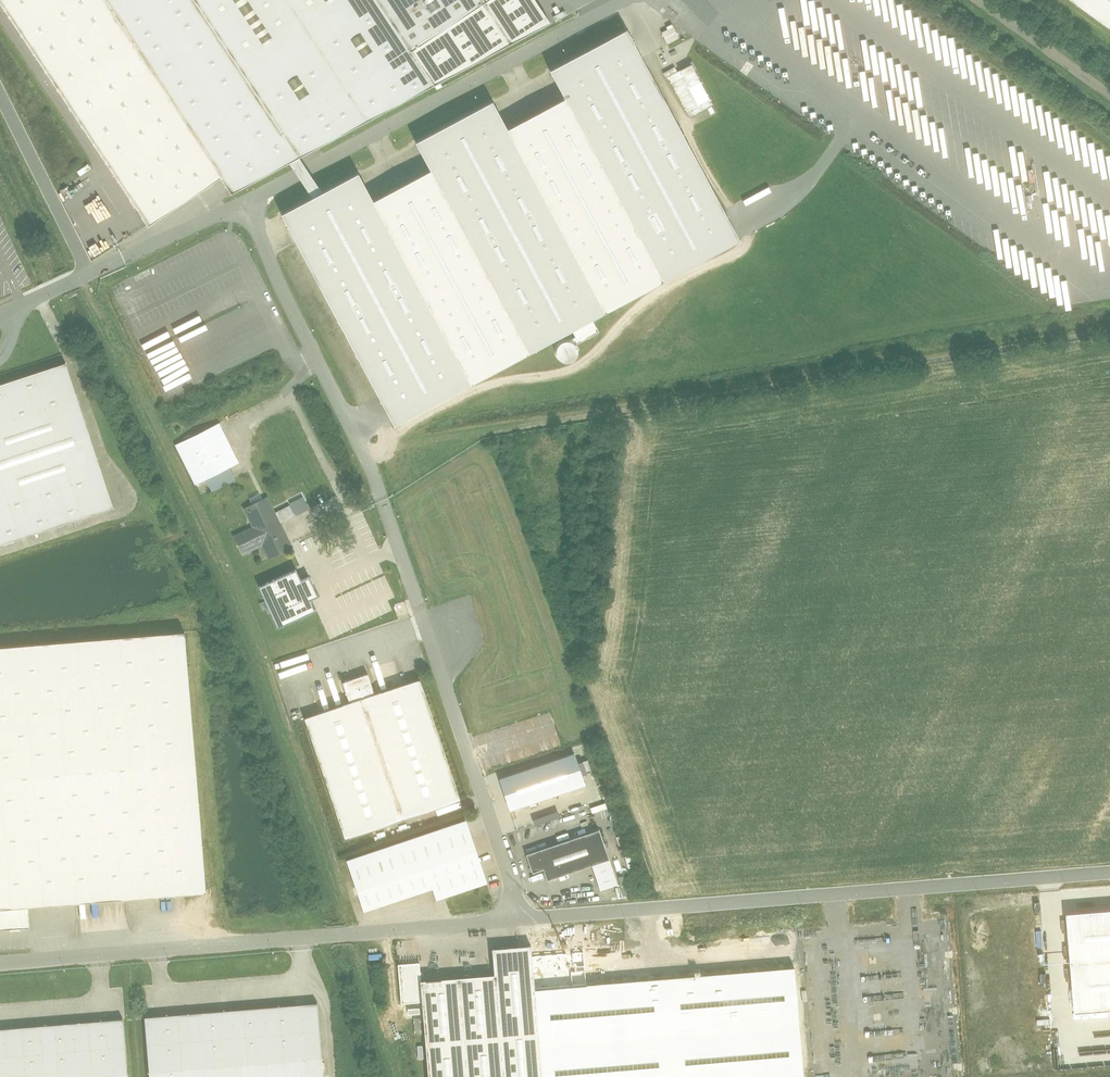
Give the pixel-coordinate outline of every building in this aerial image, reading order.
[(5,7),(114,171),(150,224),(223,176),(235,194),(438,87),(552,21),(538,0),(1,0),(5,7)] [(1109,29),(1109,0),(1070,0),(1109,29)] [(665,44),(679,38),(672,24),(658,30),(665,44)] [(627,28),(550,70),(568,103),(665,281),(742,239),(627,28)] [(686,117),(711,105),(689,62),(675,68),(673,65),(661,71),(674,99),(677,98),(686,117)] [(494,100),(416,142),(434,175),(531,353),(610,310),(512,134),(494,100)] [(568,103),(512,134),(610,310),(665,281),(568,103)] [(376,207),(359,175),(282,217),(397,425),(473,384),(376,207)] [(434,175),(376,207),(473,384),(531,353),(434,175)] [(113,509),(65,363),(0,385),(0,547),(113,509)] [(219,421),(174,444),(195,485),(203,481),(227,468),(240,462),(219,421)] [(227,468),(203,481),(210,493),(233,481),(227,468)] [(283,523),(297,516),(311,509),(305,497),(277,511),(269,495),(263,498),(261,493),(250,499),(252,503),(243,508),(253,527),(233,536),(244,557),(263,547),(270,560),(296,547),(283,523)] [(295,568),(257,586),(276,627),(313,610),(308,599),(316,596),(307,576),(300,580),(295,568)] [(0,647),(0,908),(29,905),(204,891),(183,632),(0,647)] [(344,682),(350,702),(362,698),(375,694),(368,674),(344,682)] [(362,698),(402,818),(458,799),(419,679),(375,694),(362,698)] [(350,702),(305,717),(344,837),(402,818),(362,698),(350,702)] [(568,753),(492,778),(504,810),(579,786),(568,753)] [(466,819),(345,860),(363,912),(432,889),(436,900),(487,883),(466,819)] [(599,830),(526,854),(531,872),(543,869),(547,880),(609,860),(599,830)] [(31,928),(29,905),(0,908),(0,930),(31,928)] [(1069,914),(1078,1014),(1109,1012),(1109,911),(1069,914)] [(422,982),(424,1003),(430,1076),(544,1076),(534,958),(533,947),(493,951),(495,976),(422,982)] [(534,958),(544,1076),(806,1076),(796,967),(587,985),(585,953),(534,958)] [(403,1005),(424,1003),(422,982),(421,965),(400,966),(403,1005)] [(147,1017),(151,1076),(325,1076),(320,1005),(147,1017)] [(0,1029),(0,1076),(131,1076),(126,1019),(0,1029)]
